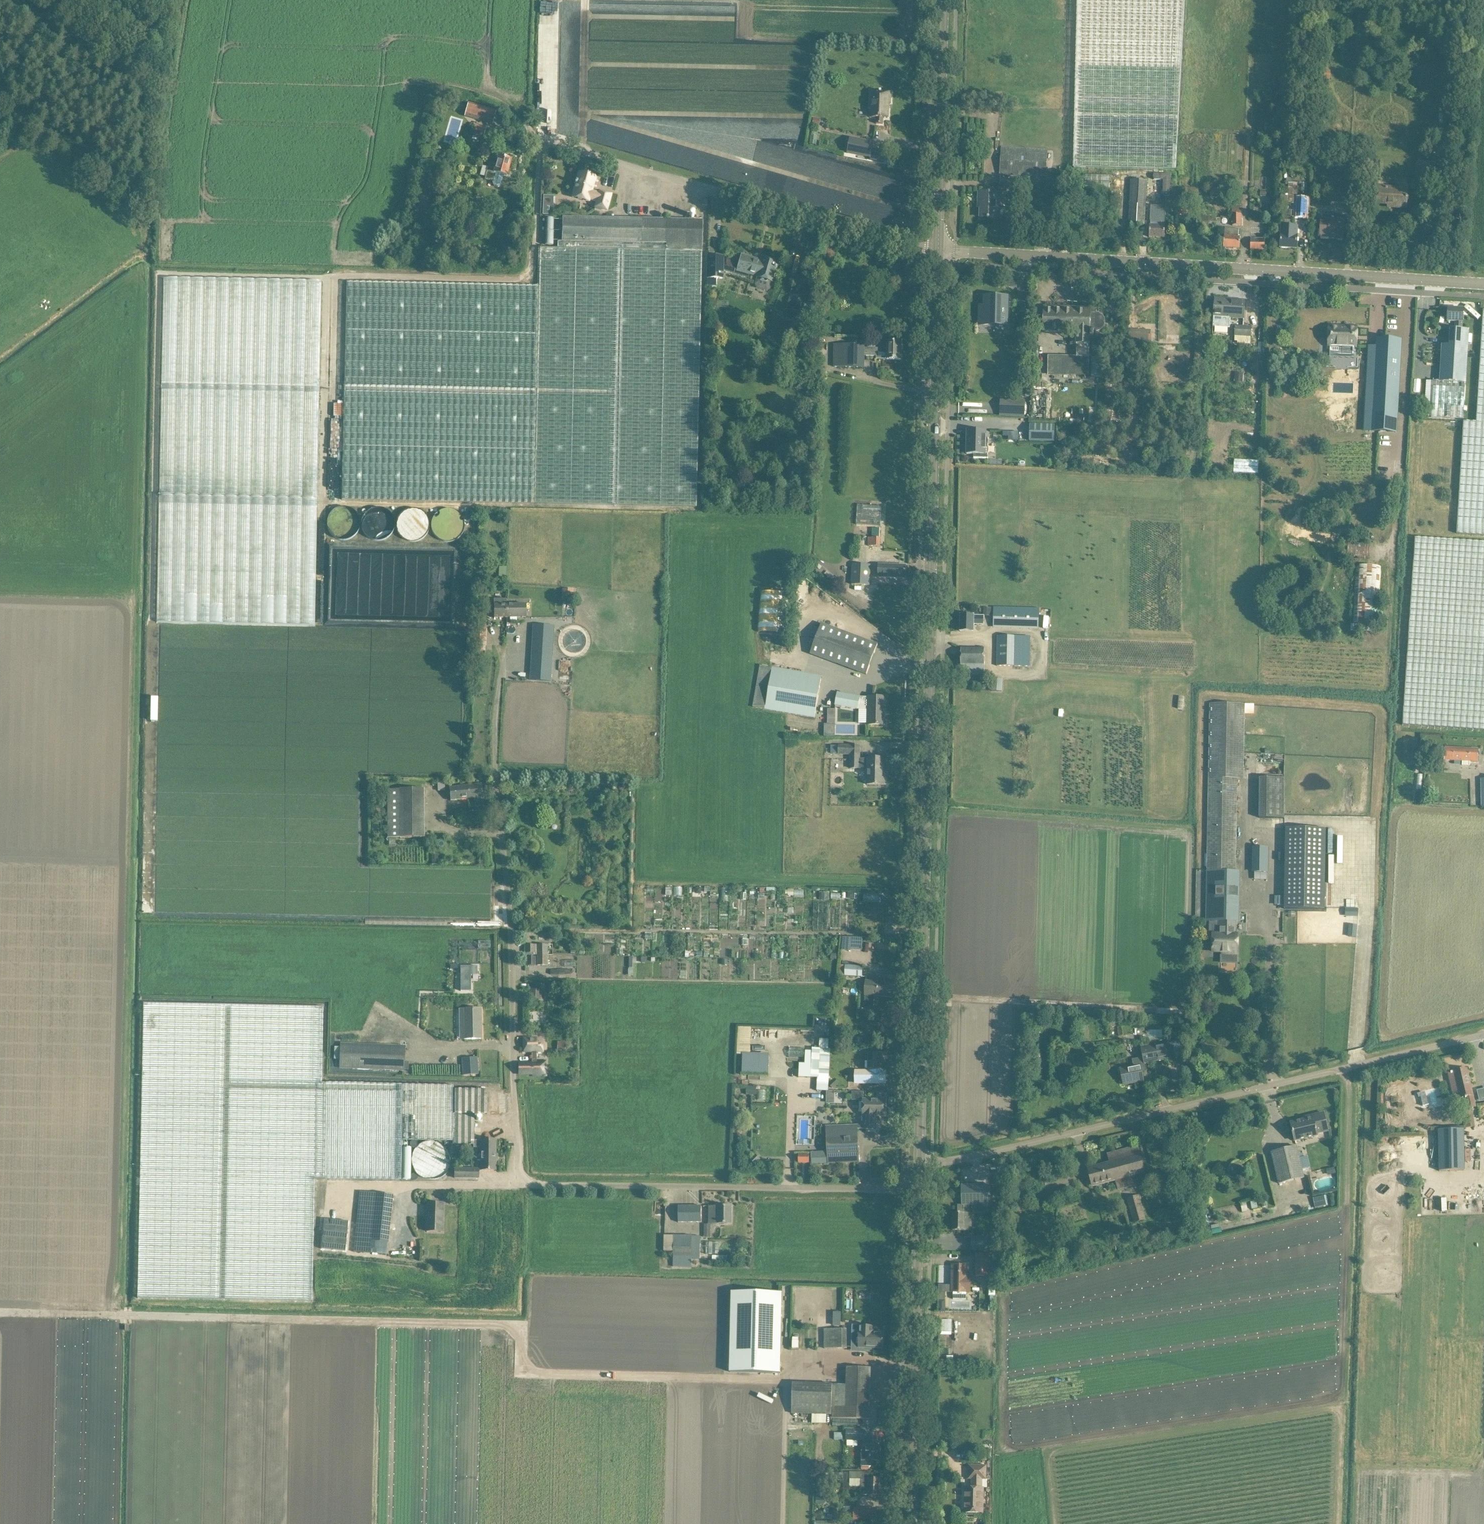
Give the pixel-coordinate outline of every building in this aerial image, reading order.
[(1074,168),(1157,170),(1176,170),(1185,0),(1078,0),(1074,168)] [(890,104),(891,93),(891,92),(882,92),(882,91),(880,91),(880,92),(871,91),(871,93),(870,108),(872,108),(872,118),(876,118),(876,124),(883,124),(883,123),(883,118),(888,119),(888,115),(888,104),(890,104)] [(477,106),(475,113),(493,120),(496,112),(477,106)] [(850,138),(847,153),(870,158),(871,158),(874,143),(850,138)] [(1045,177),(1047,151),(1002,148),(1000,174),(1045,177)] [(507,177),(511,161),(498,157),(496,165),(489,163),(485,179),(493,182),(493,184),(494,187),(498,188),(501,186),(504,176),(507,177)] [(596,178),(590,176),(590,174),(586,173),(584,175),(579,173),(576,182),(575,184),(576,184),(572,197),(589,201),(590,200),(597,201),(595,208),(607,211),(611,195),(599,191),(599,193),(592,191),(596,178)] [(1163,195),(1170,195),(1171,174),(1154,174),(1154,181),(1163,181),(1163,195)] [(420,175),(414,214),(433,217),(440,178),(420,175)] [(1016,189),(1016,181),(1000,180),(1000,188),(1016,189)] [(1132,180),(1130,207),(1146,208),(1148,181),(1132,180)] [(1297,204),(1297,195),(1298,184),(1289,183),(1289,196),(1282,196),(1282,204),(1297,204)] [(1378,187),(1376,203),(1395,205),(1394,207),(1406,208),(1408,189),(1396,189),(1389,188),(1378,187)] [(1199,189),(1185,188),(1185,196),(1198,197),(1199,189)] [(1354,188),(1342,188),(1341,203),(1354,204),(1354,188)] [(1224,198),(1225,190),(1211,189),(1210,197),(1224,198)] [(1000,193),(979,193),(978,202),(980,202),(980,218),(988,218),(988,219),(989,219),(989,218),(997,218),(998,202),(999,202),(1000,193)] [(1240,205),(1233,206),(1234,226),(1241,226),(1240,205)] [(1150,226),(1149,237),(1165,238),(1165,227),(1166,208),(1151,207),(1150,220),(1150,221),(1152,221),(1151,226),(1150,226)] [(1294,226),(1294,218),(1291,218),(1291,211),(1282,210),(1282,225),(1294,226)] [(1221,219),(1197,217),(1196,227),(1209,228),(1209,225),(1221,225),(1221,219)] [(696,508),(702,221),(562,218),(562,242),(558,242),(558,248),(540,248),(539,286),(346,283),(342,500),(696,508)] [(1314,230),(1314,238),(1330,238),(1331,238),(1331,237),(1336,237),(1336,238),(1336,239),(1343,240),(1344,220),(1336,219),(1336,221),(1321,220),(1321,230),(1314,230)] [(1281,228),(1280,248),(1296,249),(1297,229),(1281,228)] [(1239,249),(1241,237),(1241,230),(1232,230),(1225,229),(1224,248),(1239,249)] [(1265,250),(1265,239),(1251,239),(1251,250),(1265,250)] [(707,256),(706,286),(716,286),(716,278),(721,278),(722,270),(748,278),(749,274),(757,276),(755,285),(756,288),(767,291),(770,289),(772,282),(778,263),(762,258),(761,263),(750,260),(751,258),(741,256),(737,270),(722,265),(722,257),(707,256)] [(315,626),(317,530),(322,282),(164,279),(157,623),(315,626)] [(797,296),(793,313),(801,314),(801,312),(803,313),(804,309),(803,308),(804,303),(805,303),(806,298),(804,297),(804,296),(797,296)] [(986,309),(981,309),(981,316),(986,316),(986,323),(1005,324),(1006,299),(986,299),(986,309)] [(1214,317),(1213,327),(1230,328),(1230,318),(1244,319),(1245,301),(1230,300),(1230,302),(1215,301),(1216,299),(1215,299),(1214,317)] [(1097,309),(1081,309),(1066,308),(1066,311),(1044,311),(1044,327),(1077,328),(1077,357),(1048,357),(1048,366),(1048,375),(1089,376),(1089,367),(1089,358),(1090,339),(1095,338),(1095,332),(1103,330),(1105,326),(1105,322),(1105,318),(1102,314),(1099,313),(1096,313),(1097,309)] [(1448,308),(1447,322),(1456,322),(1455,329),(1462,330),(1462,322),(1463,322),(1463,309),(1448,308)] [(1478,421),(1464,420),(1456,534),(1483,535),(1483,316),(1478,421)] [(792,326),(790,336),(798,338),(801,328),(792,326)] [(1236,327),(1235,337),(1235,342),(1238,342),(1238,344),(1250,345),(1251,338),(1252,328),(1236,327)] [(1356,328),(1329,327),(1329,346),(1356,346),(1356,328)] [(1433,381),(1431,416),(1464,418),(1469,330),(1468,330),(1462,330),(1455,329),(1455,330),(1450,330),(1449,347),(1442,346),(1440,381),(1433,381)] [(1401,341),(1377,340),(1376,355),(1371,354),(1368,415),(1373,416),(1372,431),(1396,433),(1401,341)] [(879,343),(879,348),(865,348),(865,346),(835,345),(834,367),(864,368),(864,356),(876,356),(876,359),(901,360),(901,343),(887,342),(887,343),(879,343)] [(1092,358),(1091,378),(1101,378),(1101,358),(1092,358)] [(1234,382),(1243,383),(1244,373),(1235,373),(1234,382)] [(1294,374),(1285,374),(1285,385),(1294,385),(1294,374)] [(1001,400),(1000,412),(1025,413),(1025,401),(1001,400)] [(1030,425),(1029,441),(1052,441),(1054,442),(1055,425),(1030,425)] [(967,430),(967,454),(974,454),(974,458),(988,458),(988,438),(986,438),(986,431),(967,430)] [(1019,432),(1003,432),(1003,436),(1009,436),(1009,441),(1019,441),(1019,432)] [(860,528),(877,527),(877,507),(860,507),(860,528)] [(869,546),(880,547),(880,528),(869,528),(869,546)] [(1415,537),(1402,725),(1483,731),(1483,542),(1415,537)] [(1369,559),(1370,543),(1348,542),(1347,558),(1369,559)] [(871,565),(853,564),(852,583),(870,584),(871,565)] [(905,578),(906,567),(880,566),(880,577),(905,578)] [(1378,626),(1381,567),(1356,566),(1353,625),(1378,626)] [(507,618),(506,605),(506,599),(494,599),(494,618),(507,618)] [(526,605),(506,605),(507,618),(526,617),(526,605)] [(1039,628),(1039,610),(994,608),(993,627),(1039,628)] [(961,616),(960,632),(974,632),(974,624),(983,624),(984,616),(974,616),(961,616)] [(867,675),(878,645),(822,624),(810,654),(867,675)] [(532,656),(531,667),(551,668),(552,657),(552,649),(553,626),(533,625),(532,656)] [(486,646),(486,629),(476,629),(475,645),(486,646)] [(998,637),(997,666),(1030,667),(1030,641),(1033,641),(1033,638),(1030,638),(1030,637),(998,637)] [(985,649),(974,649),(961,649),(961,675),(985,675),(985,649)] [(574,675),(574,663),(563,662),(562,674),(574,675)] [(814,717),(822,675),(760,665),(753,707),(814,717)] [(991,679),(991,691),(1003,692),(1003,680),(991,679)] [(886,725),(886,698),(868,697),(868,698),(860,698),(860,697),(837,692),(835,705),(858,710),(859,708),(867,708),(867,725),(886,725)] [(1211,704),(1207,921),(1220,921),(1236,922),(1238,922),(1239,872),(1236,872),(1238,779),(1244,779),(1246,704),(1211,704)] [(828,725),(825,725),(824,737),(835,737),(835,725),(828,725)] [(850,769),(867,769),(867,785),(884,785),(885,759),(868,759),(867,759),(859,759),(860,746),(830,746),(830,753),(839,753),(839,755),(851,755),(850,769)] [(1477,762),(1478,750),(1446,748),(1445,761),(1462,761),(1462,765),(1470,766),(1470,762),(1477,762)] [(1285,779),(1260,779),(1259,818),(1284,819),(1285,779)] [(448,791),(447,784),(436,786),(437,793),(448,791)] [(483,797),(481,785),(449,788),(451,801),(483,797)] [(424,837),(424,790),(400,790),(386,790),(387,838),(400,838),(424,837)] [(1286,829),(1284,909),(1324,910),(1326,829),(1286,829)] [(1269,872),(1270,849),(1256,848),(1256,872),(1269,872)] [(835,906),(844,906),(844,894),(835,894),(835,906)] [(898,927),(899,918),(889,918),(889,926),(898,927)] [(1213,934),(1213,952),(1222,952),(1222,955),(1220,955),(1220,964),(1238,964),(1238,955),(1237,955),(1238,935),(1236,935),(1236,922),(1220,921),(1219,934),(1213,934)] [(862,939),(843,938),(842,948),(862,950),(862,939)] [(537,945),(537,955),(547,955),(547,945),(537,945)] [(547,965),(547,955),(537,955),(537,965),(547,965)] [(579,957),(566,956),(565,969),(579,970),(579,957)] [(624,960),(608,959),(608,970),(623,971),(624,960)] [(840,971),(840,975),(846,976),(862,976),(863,966),(840,965),(840,971)] [(461,967),(461,991),(470,991),(470,975),(477,975),(477,967),(461,967)] [(861,982),(861,993),(865,993),(865,995),(864,1006),(874,1007),(875,996),(894,997),(896,982),(866,980),(866,982),(861,982)] [(542,990),(531,989),(531,998),(541,999),(542,990)] [(364,1084),(322,1083),(323,1007),(143,1003),(142,1080),(140,1177),(138,1298),(312,1302),(315,1179),(401,1180),(402,1140),(453,1141),(453,1144),(474,1145),(474,1140),(474,1114),(487,1114),(487,1090),(454,1090),(454,1086),(364,1084)] [(862,1006),(862,1015),(877,1016),(878,1007),(874,1007),(864,1006),(862,1006)] [(481,1039),(481,1009),(464,1009),(464,1039),(481,1039)] [(838,1035),(838,1045),(846,1046),(847,1035),(838,1035)] [(536,1039),(524,1039),(524,1052),(532,1052),(532,1064),(519,1064),(519,1074),(533,1074),(533,1076),(546,1076),(546,1061),(538,1061),(538,1063),(537,1063),(536,1052),(542,1052),(542,1046),(536,1046),(536,1039)] [(558,1050),(566,1050),(566,1042),(558,1041),(558,1050)] [(1165,1044),(1141,1048),(1143,1058),(1144,1064),(1145,1064),(1168,1060),(1168,1059),(1176,1058),(1173,1042),(1165,1044)] [(403,1071),(404,1046),(340,1043),(340,1048),(335,1048),(335,1059),(340,1059),(340,1068),(403,1071)] [(808,1060),(808,1050),(789,1049),(789,1059),(808,1060)] [(815,1077),(821,1077),(820,1093),(832,1093),(833,1051),(816,1050),(815,1077)] [(743,1053),(743,1072),(768,1073),(769,1054),(743,1053)] [(868,1071),(860,1071),(860,1083),(886,1084),(886,1072),(886,1054),(868,1054),(868,1071)] [(462,1059),(464,1075),(478,1074),(477,1058),(462,1059)] [(1133,1060),(1134,1066),(1121,1069),(1124,1085),(1143,1081),(1142,1072),(1146,1071),(1145,1064),(1144,1064),(1143,1058),(1133,1060)] [(803,1081),(813,1081),(812,1061),(802,1061),(803,1081)] [(1454,1071),(1448,1073),(1454,1099),(1460,1098),(1466,1097),(1468,1108),(1476,1106),(1471,1085),(1467,1068),(1454,1071)] [(756,1095),(756,1087),(746,1087),(746,1095),(756,1095)] [(864,1091),(856,1091),(852,1091),(852,1100),(856,1099),(863,1100),(864,1091)] [(859,1162),(857,1129),(865,1129),(875,1129),(876,1116),(885,1116),(885,1101),(863,1100),(863,1115),(865,1115),(865,1125),(857,1125),(826,1127),(828,1164),(859,1162)] [(1472,1110),(1462,1112),(1465,1127),(1474,1125),(1472,1110)] [(1328,1131),(1324,1113),(1312,1116),(1313,1119),(1305,1121),(1305,1120),(1291,1123),(1295,1141),(1319,1136),(1318,1133),(1328,1131)] [(1465,1172),(1464,1129),(1439,1130),(1439,1173),(1465,1172)] [(474,1140),(474,1145),(474,1147),(481,1148),(481,1170),(496,1170),(496,1140),(474,1140)] [(1437,1154),(1437,1140),(1424,1141),(1424,1154),(1437,1154)] [(1147,1182),(1137,1147),(1109,1154),(1111,1163),(1088,1169),(1093,1186),(1116,1179),(1119,1189),(1147,1182)] [(1304,1178),(1297,1147),(1271,1153),(1279,1184),(1304,1178)] [(961,1185),(962,1205),(962,1206),(964,1206),(964,1213),(953,1213),(953,1231),(969,1230),(969,1223),(971,1223),(972,1205),(989,1205),(988,1185),(961,1185)] [(388,1243),(393,1195),(360,1192),(354,1252),(371,1254),(373,1241),(388,1243)] [(1329,1205),(1326,1195),(1312,1198),(1315,1208),(1329,1205)] [(1134,1222),(1144,1219),(1138,1196),(1128,1199),(1134,1222)] [(442,1232),(443,1204),(427,1204),(426,1232),(442,1232)] [(701,1222),(701,1206),(678,1206),(679,1223),(701,1222)] [(718,1206),(714,1206),(709,1206),(709,1224),(711,1224),(732,1224),(732,1206),(718,1206)] [(348,1221),(324,1219),(321,1249),(345,1252),(348,1221)] [(701,1236),(692,1236),(664,1236),(664,1251),(673,1251),(673,1267),(692,1267),(692,1265),(699,1265),(699,1258),(700,1258),(701,1236)] [(972,1237),(972,1250),(988,1250),(988,1237),(972,1237)] [(710,1244),(710,1255),(722,1254),(722,1244),(710,1244)] [(977,1253),(976,1275),(989,1275),(989,1282),(989,1291),(997,1291),(997,1282),(997,1254),(977,1253)] [(952,1265),(952,1292),(966,1293),(966,1292),(970,1292),(971,1277),(967,1277),(967,1265),(952,1265)] [(732,1292),(730,1372),(780,1373),(782,1293),(732,1292)] [(956,1333),(955,1322),(942,1322),(942,1334),(956,1333)] [(874,1332),(874,1327),(860,1326),(859,1348),(883,1349),(884,1332),(874,1332)] [(847,1329),(825,1329),(825,1348),(847,1348),(847,1329)] [(869,1418),(871,1368),(847,1367),(846,1384),(793,1383),(792,1413),(812,1414),(812,1423),(826,1423),(826,1414),(832,1414),(832,1418),(869,1418)] [(847,1429),(847,1440),(858,1440),(863,1440),(863,1439),(863,1430),(847,1429)] [(880,1460),(881,1439),(866,1439),(866,1450),(862,1450),(862,1466),(871,1466),(871,1460),(880,1460)] [(972,1479),(972,1488),(965,1487),(965,1513),(967,1513),(966,1515),(974,1515),(974,1513),(983,1513),(983,1488),(982,1488),(982,1479),(985,1479),(986,1466),(969,1466),(969,1478),(972,1479)] [(850,1472),(850,1479),(850,1487),(861,1487),(861,1494),(867,1494),(880,1494),(880,1479),(867,1479),(867,1472),(850,1472)] [(870,1520),(870,1508),(854,1508),(854,1519),(870,1520)]
